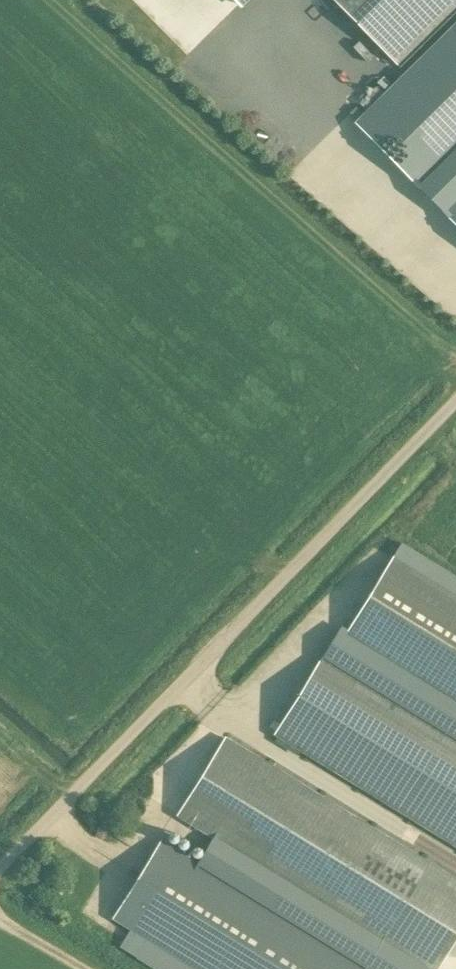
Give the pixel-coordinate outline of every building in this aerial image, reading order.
[(398,69),(455,12),(455,0),(330,0),(398,69)] [(357,124),(418,185),(455,148),(455,26),(357,124)] [(370,108),(385,91),(378,86),(363,103),(370,108)] [(443,211),(455,224),(455,198),(443,211)] [(346,634),(455,702),(455,596),(393,558),(346,634)] [(455,845),(455,739),(322,656),(275,733),(455,845)] [(177,814),(429,968),(436,968),(455,937),(455,880),(225,738),(177,814)] [(137,956),(148,938),(198,968),(369,968),(161,841),(114,917),(131,928),(120,945),(137,956)]
